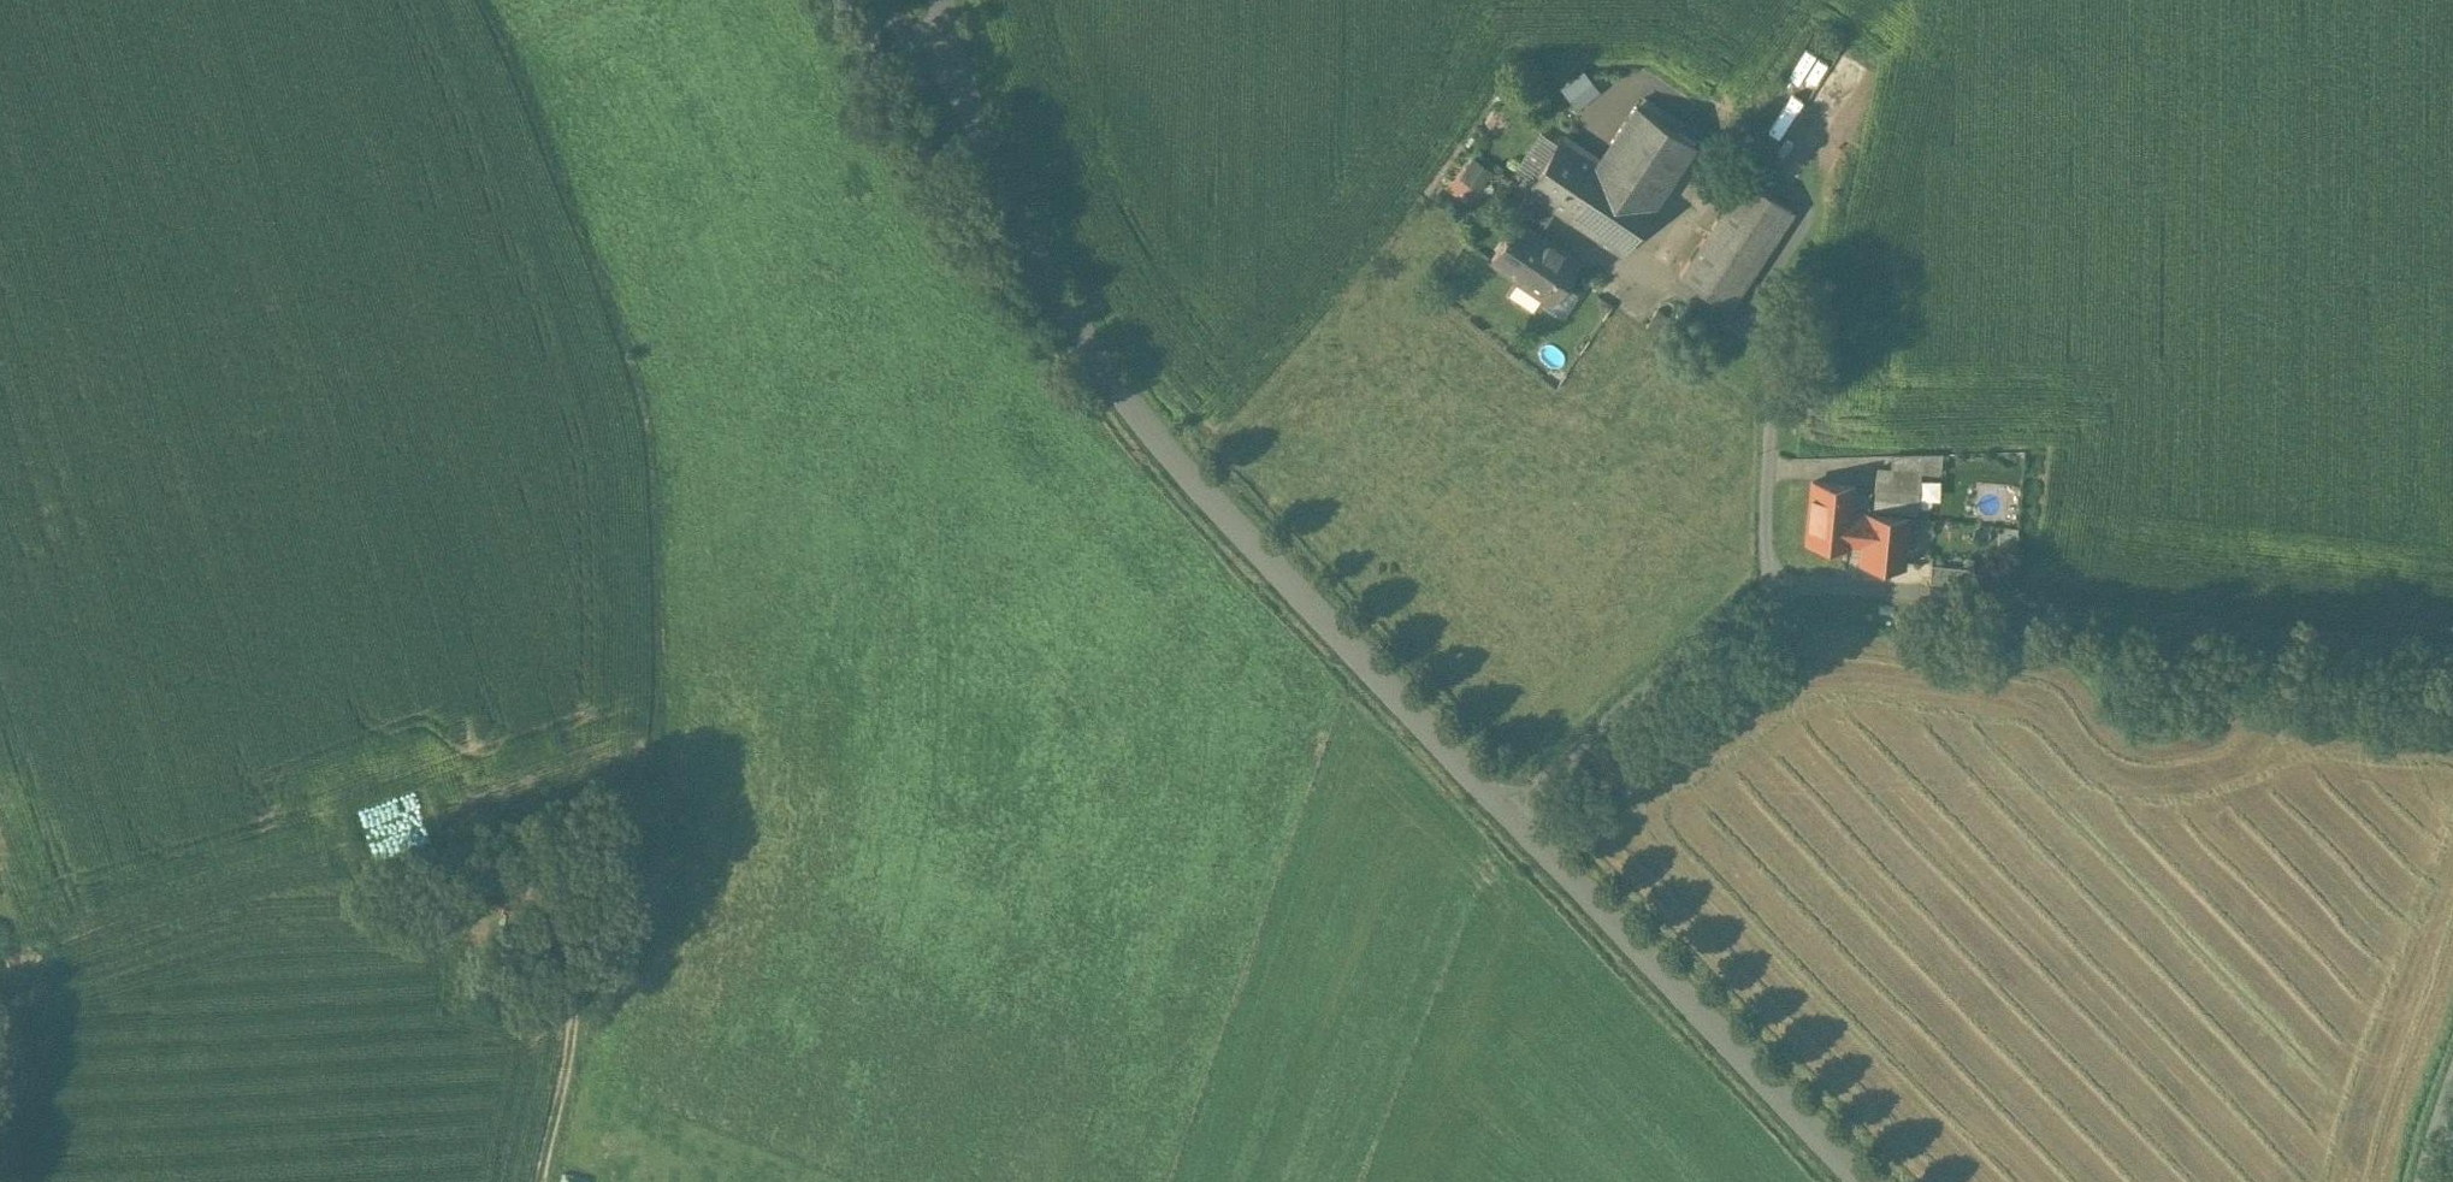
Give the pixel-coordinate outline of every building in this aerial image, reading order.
[(1579,108),(1600,89),(1581,69),(1560,88),(1579,108)] [(1632,110),(1595,165),(1560,141),(1525,193),(1526,194),(1552,212),(1616,256),(1690,149),(1632,110)] [(1481,190),(1491,167),(1470,158),(1460,180),(1481,190)] [(1738,183),(1675,278),(1725,311),(1788,216),(1738,183)] [(1526,194),(1509,219),(1513,222),(1514,221),(1536,236),(1552,212),(1526,194)] [(1514,221),(1513,222),(1489,259),(1515,277),(1513,280),(1539,297),(1552,278),(1560,283),(1574,261),(1536,236),(1514,221)] [(1683,334),(1653,315),(1644,329),(1673,348),(1683,334)] [(1923,455),(1892,456),(1891,470),(1921,473),(1922,471),(1923,455)] [(1942,455),(1923,455),(1922,471),(1941,473),(1942,455)] [(1891,470),(1877,469),(1873,507),(1917,511),(1921,473),(1891,470)] [(1853,487),(1813,482),(1808,541),(1848,546),(1853,487)] [(1907,516),(1885,514),(1867,512),(1862,559),(1903,563),(1907,516)]
